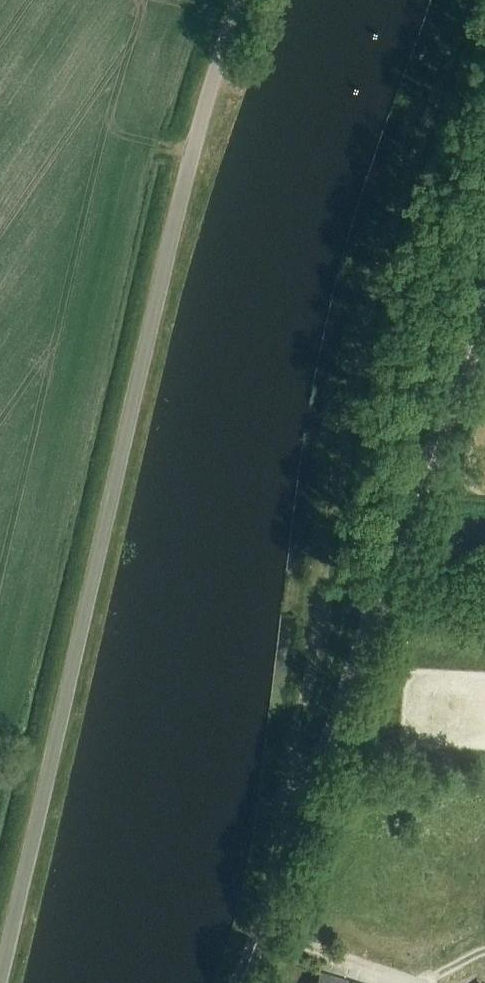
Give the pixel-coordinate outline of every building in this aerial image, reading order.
[(321,974),(318,982),(352,982),(321,974)]
